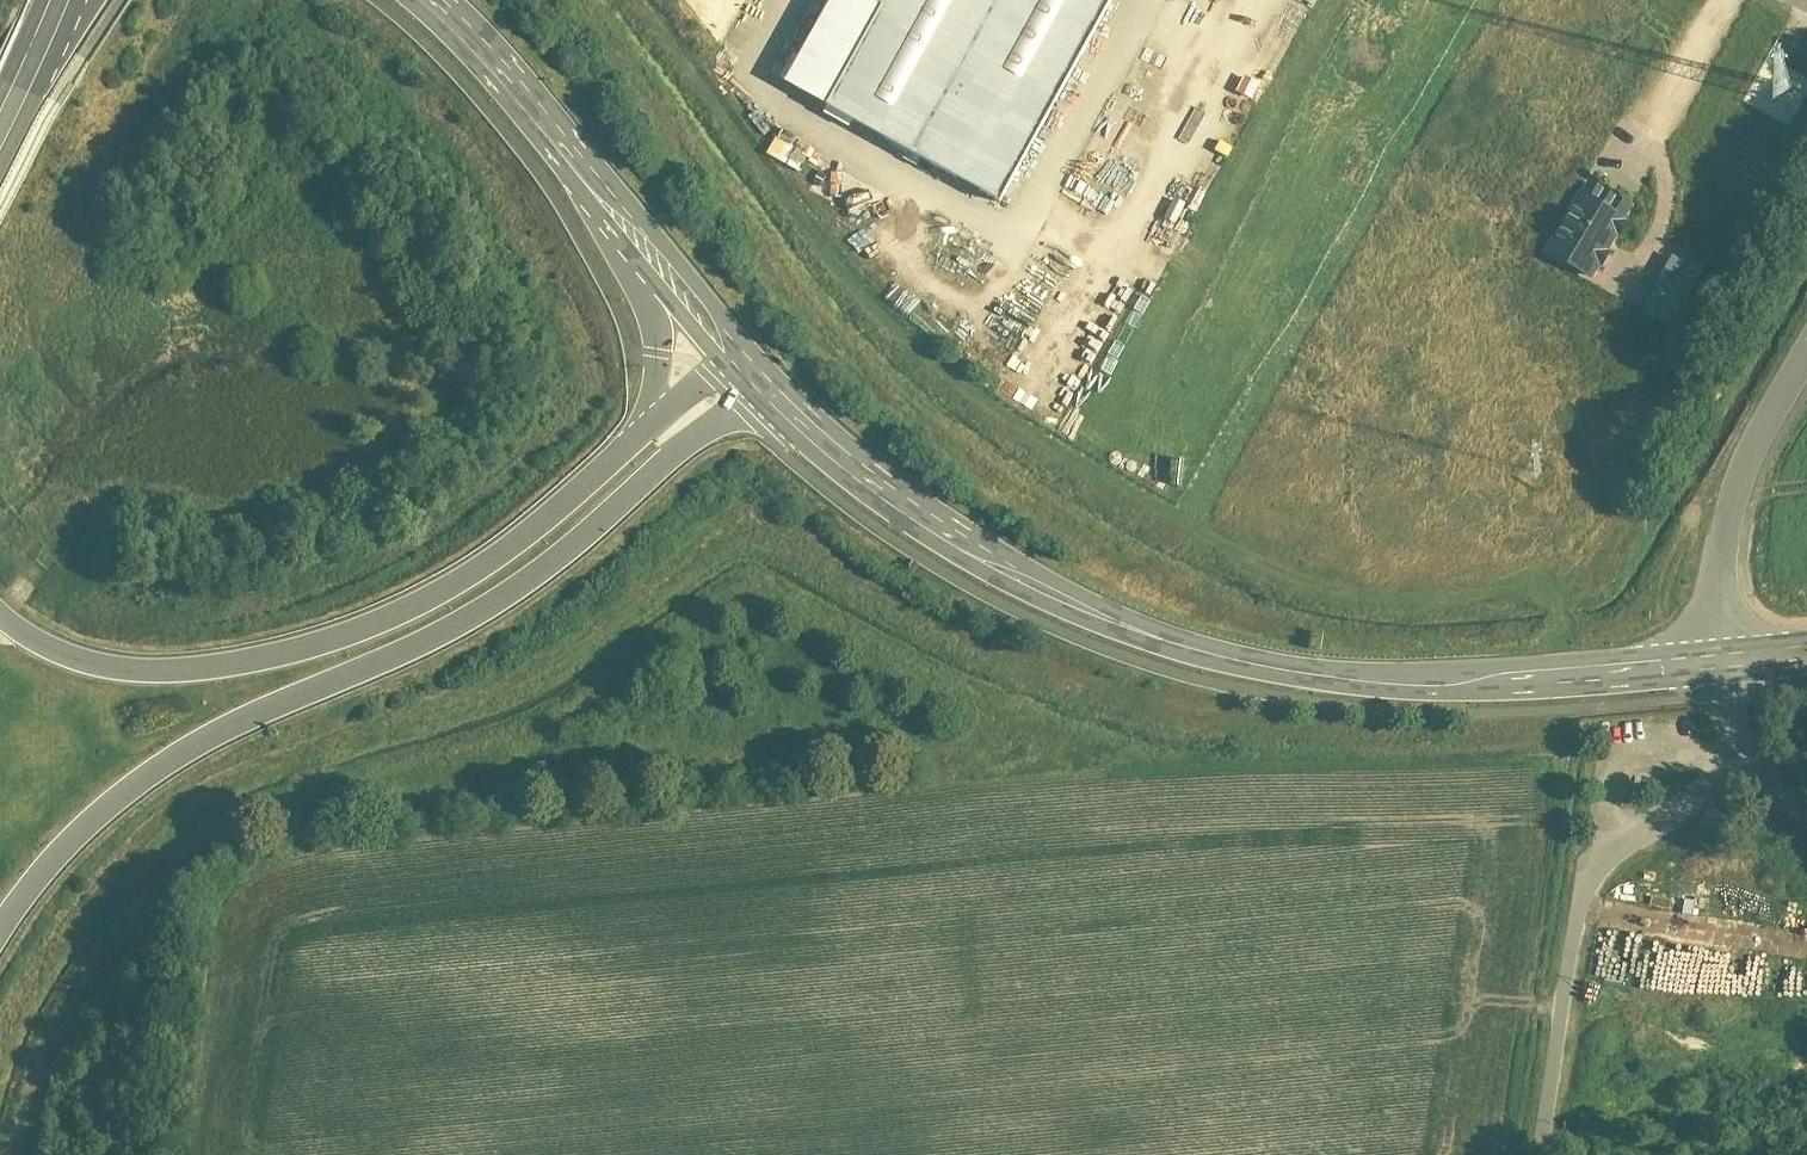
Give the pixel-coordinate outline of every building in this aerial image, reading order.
[(1003,215),(1122,0),(864,0),(861,6),(887,21),(832,120),(1003,215)] [(771,154),(790,161),(797,142),(777,135),(771,154)] [(1590,187),(1543,256),(1587,286),(1634,218),(1590,187)]
